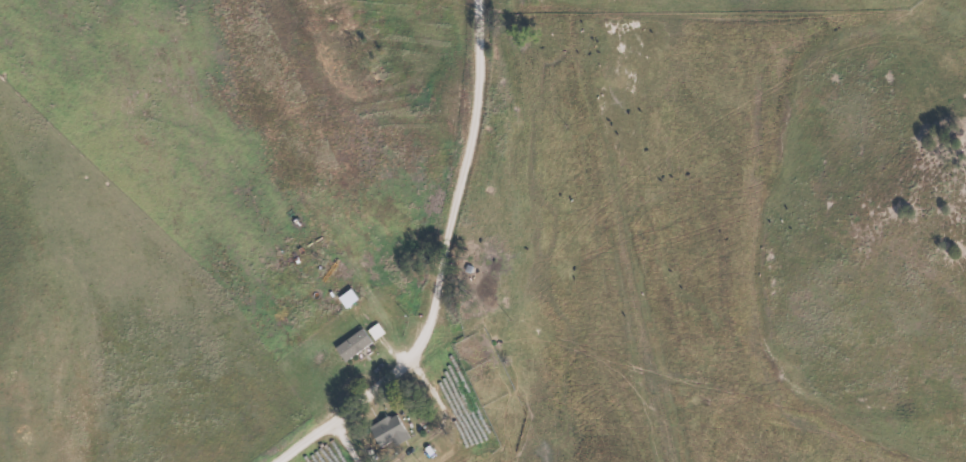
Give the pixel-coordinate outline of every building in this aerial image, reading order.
[(371,343),(361,329),(332,349),(342,363),(371,343)] [(406,437),(392,414),(365,429),(379,453),(406,437)]
